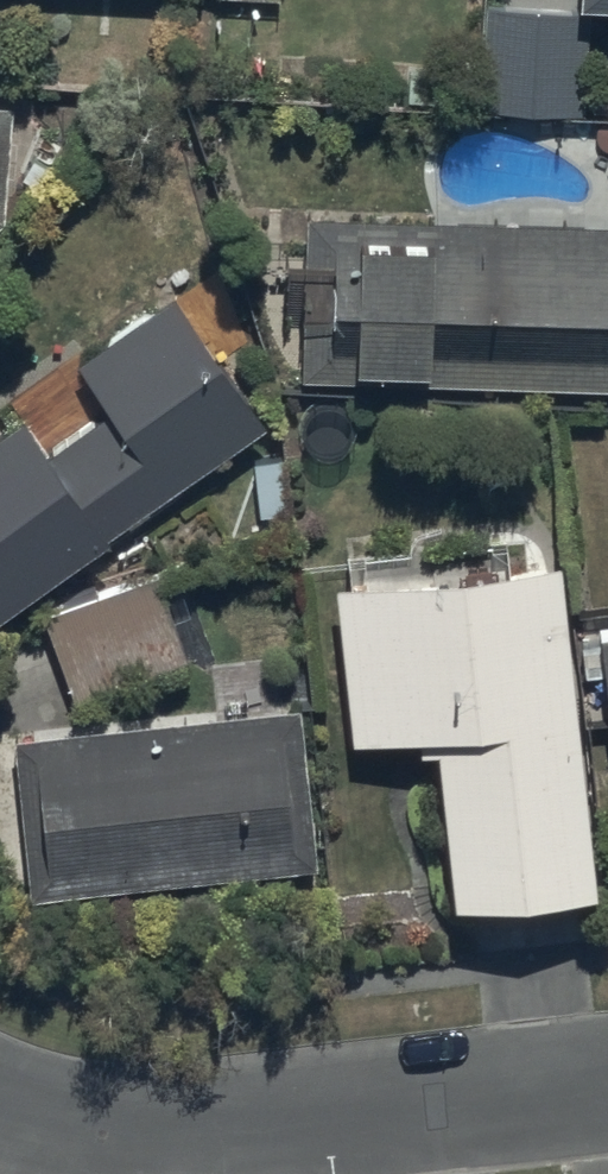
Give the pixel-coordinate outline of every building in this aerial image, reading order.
[(587,2),(546,0),(500,0),(495,108),(582,112),(587,2)] [(300,205),(295,367),(344,369),(344,348),(424,351),(424,373),(607,379),(607,215),(300,205)] [(258,414),(169,284),(72,351),(106,400),(45,442),(13,396),(0,404),(0,591),(258,414)] [(589,875),(552,543),(330,568),(348,728),(412,721),(414,739),(430,737),(447,891),(589,875)] [(152,564),(36,605),(67,693),(183,652),(152,564)] [(576,630),(580,666),(598,664),(604,722),(607,722),(607,627),(576,630)] [(7,725),(21,885),(313,858),(299,699),(7,725)]
